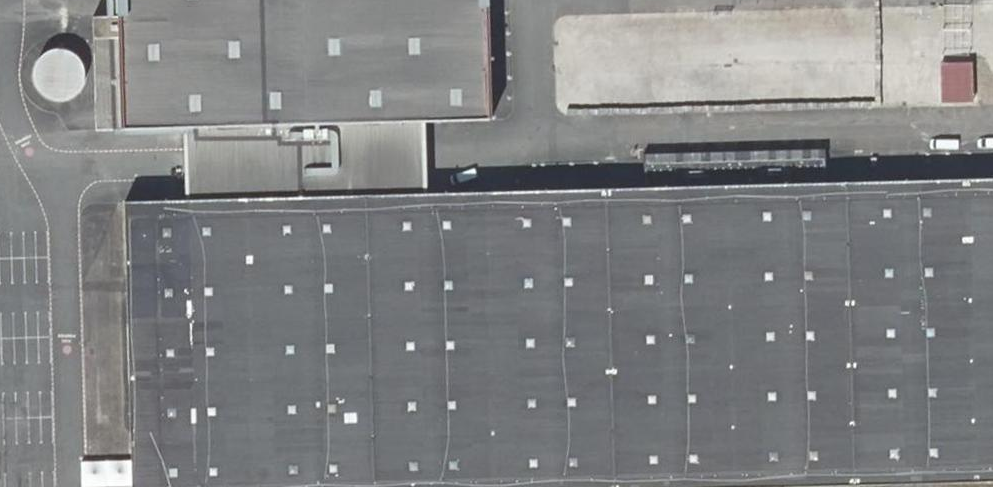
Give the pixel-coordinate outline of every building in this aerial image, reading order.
[(426,123),(490,121),(487,0),(122,0),(122,16),(94,17),(97,132),(185,129),(426,123)] [(94,17),(122,16),(122,0),(94,0),(94,17)] [(969,7),(968,37),(992,38),(992,7),(969,7)] [(646,59),(646,38),(643,38),(642,15),(613,16),(613,59),(646,59)] [(658,43),(657,57),(684,60),(685,45),(658,43)] [(66,50),(60,49),(53,50),(47,53),(42,57),(38,62),(35,69),(35,75),(36,82),(38,88),(43,93),(48,97),(54,100),(61,100),(68,99),(74,97),(79,92),(83,87),(85,81),(86,74),(85,67),(82,61),(78,56),(73,52),(66,50)] [(659,62),(659,86),(689,85),(689,62),(659,62)] [(637,91),(637,64),(616,64),(615,91),(637,91)] [(739,66),(715,66),(715,98),(739,98),(739,66)] [(426,123),(185,129),(186,197),(428,192),(426,123)] [(137,486),(611,486),(676,485),(914,479),(992,477),(992,176),(490,190),(428,192),(186,197),(129,199),(137,486)]
